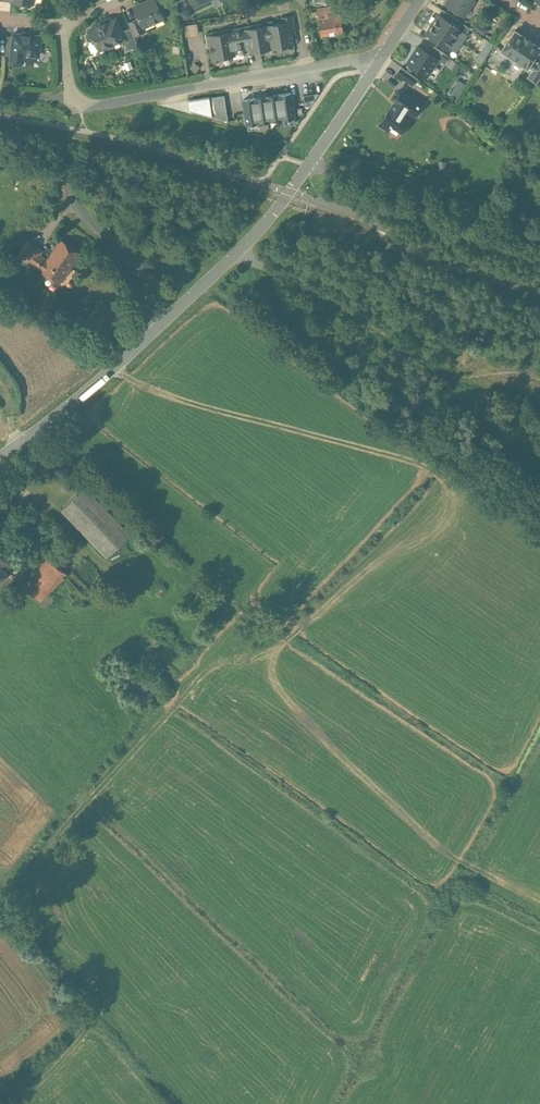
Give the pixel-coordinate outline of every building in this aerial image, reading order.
[(145,3),(145,4),(135,8),(139,17),(143,27),(163,18),(162,16),(164,12),(162,9),(158,8),(155,0),(151,0),(145,3)] [(446,4),(464,16),(473,2),(471,0),(449,0),(446,4)] [(339,5),(317,9),(322,36),(343,33),(339,5)] [(272,22),(266,23),(267,25),(263,26),(262,24),(249,26),(251,40),(258,38),(260,50),(285,46),(285,48),(294,47),(291,33),(295,32),(292,16),(281,18),(282,23),(272,24),(272,22)] [(437,41),(449,23),(438,16),(427,33),(437,41)] [(139,17),(128,22),(130,28),(134,36),(145,31),(143,27),(139,17)] [(109,18),(94,25),(93,29),(88,31),(92,41),(94,40),(99,50),(106,47),(107,48),(113,45),(113,44),(118,42),(123,43),(124,39),(126,38),(124,31),(121,30),(116,18),(113,20),(109,18)] [(183,26),(185,37),(199,35),(197,23),(183,26)] [(448,48),(460,30),(449,23),(437,41),(448,48)] [(249,26),(205,34),(207,43),(209,43),(212,61),(220,60),(220,57),(246,53),(244,41),(251,40),(249,26)] [(487,30),(482,26),(478,32),(484,35),(487,30)] [(130,28),(124,31),(126,38),(124,39),(123,43),(125,45),(124,47),(126,51),(138,46),(134,36),(130,28)] [(515,30),(502,50),(527,67),(533,70),(537,64),(532,60),(539,48),(515,30)] [(41,36),(14,34),(11,56),(11,61),(14,64),(19,65),(23,62),(24,55),(39,56),(41,36)] [(13,37),(7,36),(5,56),(11,56),(13,37)] [(258,38),(251,40),(253,52),(260,50),(258,38)] [(486,39),(476,63),(483,66),(493,43),(486,39)] [(251,40),(244,41),(246,53),(253,52),(251,40)] [(438,58),(417,44),(405,62),(426,76),(438,58)] [(528,77),(536,83),(539,77),(539,63),(538,62),(533,70),(528,77)] [(417,79),(401,67),(397,75),(413,85),(417,79)] [(457,80),(452,94),(459,96),(464,83),(457,80)] [(411,99),(401,92),(383,120),(379,126),(388,131),(392,125),(400,131),(406,121),(401,118),(406,109),(416,115),(422,106),(421,106),(426,99),(415,92),(411,99)] [(291,93),(279,95),(279,94),(267,96),(271,121),(295,118),(291,93)] [(305,106),(313,105),(312,95),(304,96),(305,106)] [(211,118),(227,123),(224,96),(208,98),(211,118)] [(255,98),(243,100),(243,103),(247,125),(271,121),(267,96),(255,98)] [(60,239),(50,254),(51,254),(48,259),(41,269),(58,281),(68,266),(78,251),(60,239)] [(32,244),(23,258),(32,263),(41,250),(32,244)] [(48,259),(41,254),(42,251),(41,250),(32,263),(41,269),(48,259)] [(130,534),(85,487),(62,509),(107,556),(130,534)] [(0,553),(0,580),(8,573),(5,570),(11,565),(0,553)] [(49,556),(23,582),(41,600),(66,576),(67,575),(49,556)]
